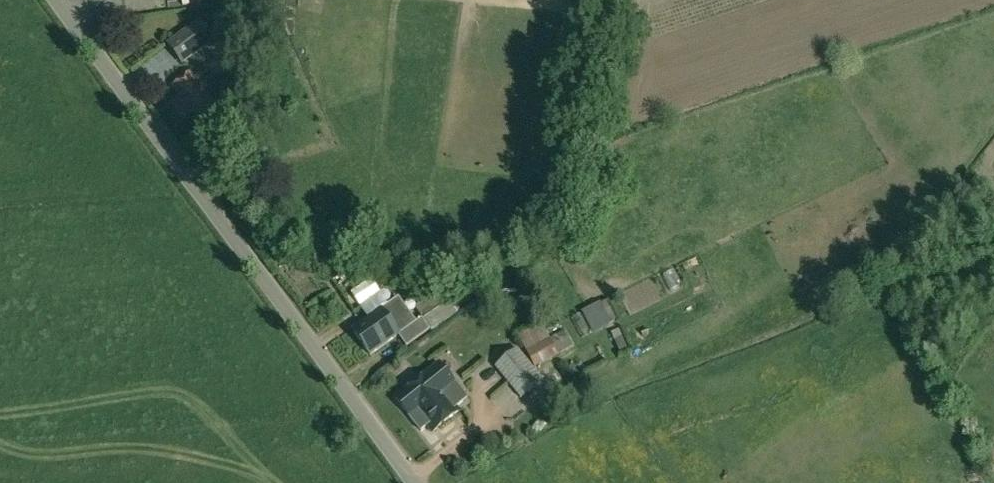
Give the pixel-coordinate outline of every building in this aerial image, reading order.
[(167,45),(182,65),(216,40),(200,20),(167,45)] [(192,72),(172,87),(182,100),(174,106),(183,118),(191,112),(200,124),(219,110),(192,72)] [(580,337),(591,331),(592,333),(616,320),(608,304),(602,307),(600,303),(582,313),(571,319),(580,337)] [(399,335),(381,310),(352,331),(370,356),(398,336),(406,347),(430,330),(422,319),(399,335)] [(519,333),(524,344),(555,330),(550,320),(519,333)] [(568,323),(556,331),(567,346),(578,338),(568,323)] [(526,353),(534,368),(559,355),(550,340),(526,353)] [(494,368),(521,400),(543,381),(517,349),(494,368)] [(467,399),(454,382),(439,363),(394,399),(409,419),(417,413),(427,426),(432,433),(459,411),(456,407),(467,399)] [(417,413),(409,419),(420,432),(427,426),(417,413)]
